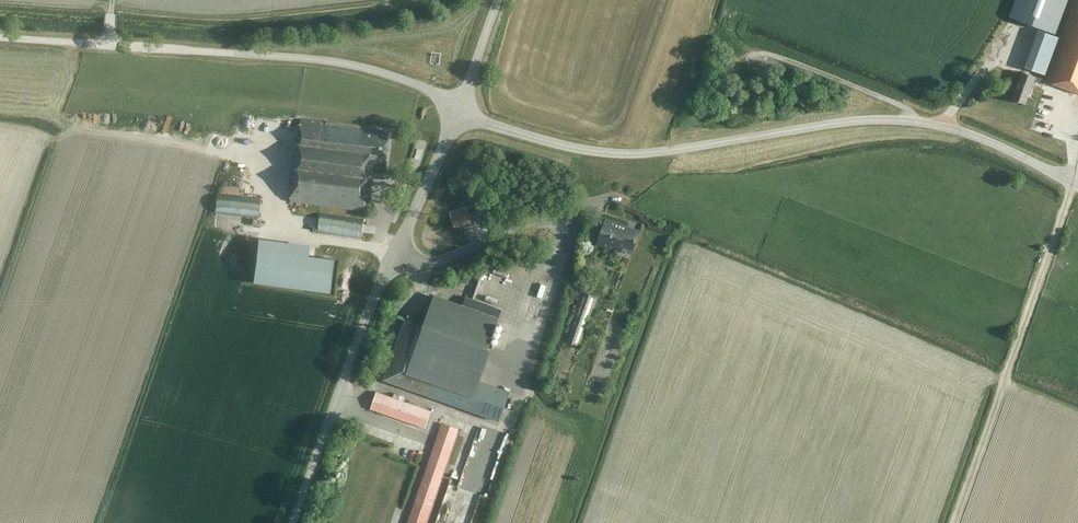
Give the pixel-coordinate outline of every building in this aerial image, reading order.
[(1067,0),(1015,0),(1009,16),(1056,32),(1067,0)] [(1044,79),(1077,92),(1077,0),(1074,0),(1044,79)] [(1058,37),(1038,30),(1024,67),(1045,75),(1058,37)] [(1025,104),(1035,76),(1021,71),(1011,99),(1025,104)] [(300,120),(290,202),(365,211),(371,161),(386,163),(390,134),(361,131),(361,127),(300,120)] [(238,194),(239,188),(224,186),(223,192),(238,194)] [(260,199),(216,194),(214,213),(258,218),(260,199)] [(465,208),(448,214),(453,228),(470,223),(465,208)] [(317,233),(364,237),(366,218),(319,213),(317,233)] [(597,244),(618,251),(620,246),(632,250),(635,242),(638,234),(625,229),(626,227),(605,220),(597,244)] [(331,292),(335,259),(314,256),(309,256),(305,289),(331,292)] [(581,346),(598,297),(580,291),(563,340),(581,346)] [(462,305),(432,294),(421,325),(404,319),(382,380),(498,422),(510,391),(480,380),(491,351),(487,350),(499,319),(502,310),(466,296),(462,305)] [(430,411),(403,402),(404,397),(394,393),(393,398),(376,392),(371,409),(424,428),(430,411)] [(458,429),(441,423),(407,522),(425,522),(458,429)]
